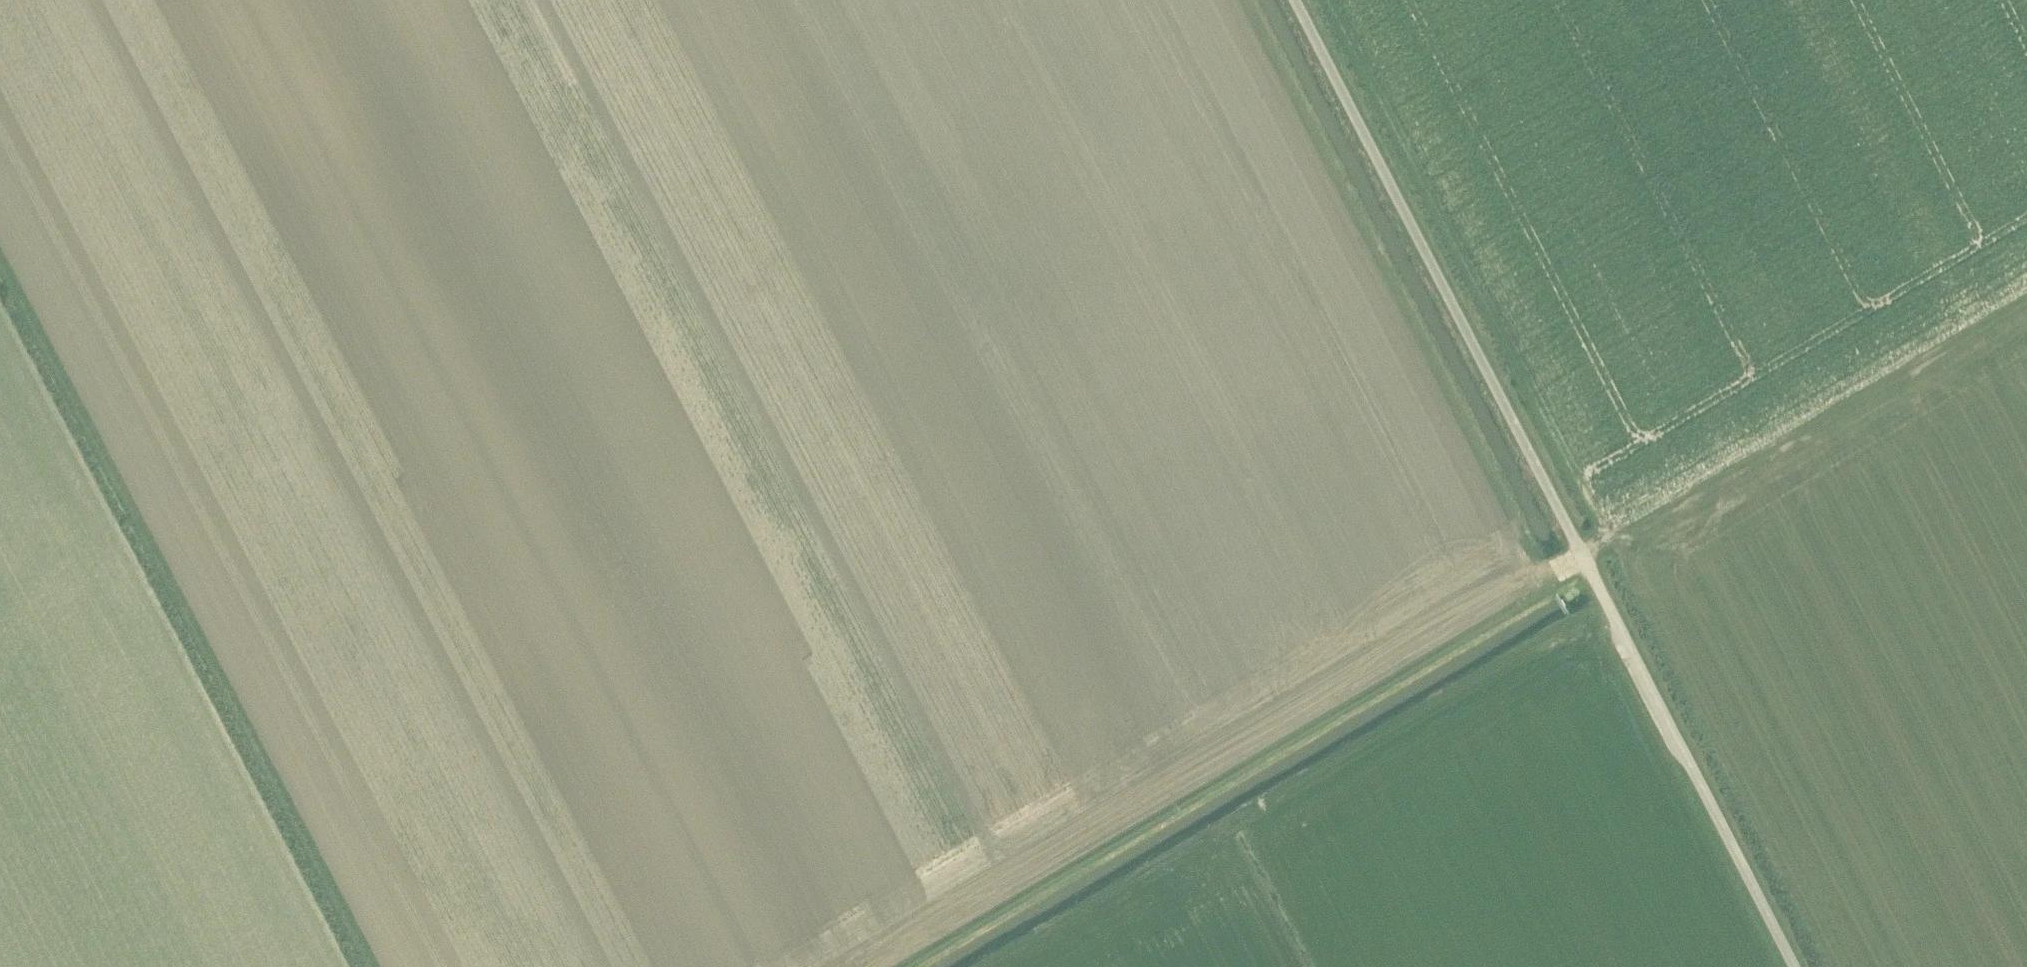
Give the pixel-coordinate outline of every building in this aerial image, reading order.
[(1748,615),(1756,610),(1748,596),(1739,601),(1748,615)]
